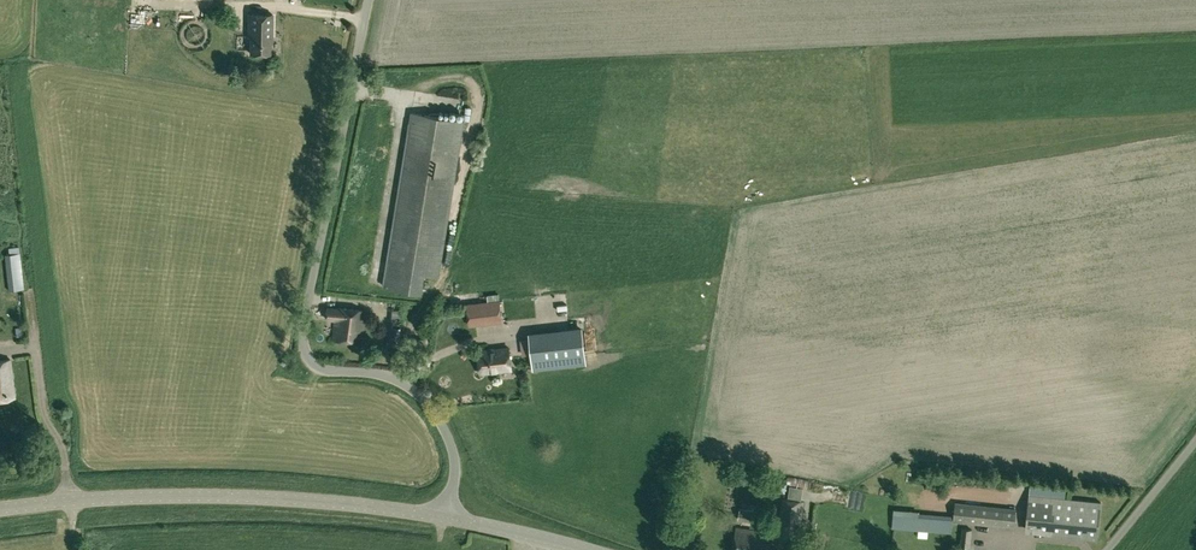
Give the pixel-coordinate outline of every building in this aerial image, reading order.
[(271,37),(272,37),(272,14),(248,14),(248,37),(250,37),(249,53),(270,53),(271,37)] [(412,112),(384,286),(422,292),(425,274),(439,276),(464,121),(412,112)] [(4,254),(8,290),(23,288),(20,252),(19,245),(9,247),(10,253),(4,254)] [(499,300),(467,304),(469,325),(502,322),(499,300)] [(325,320),(335,321),(333,340),(362,342),(365,310),(336,307),(336,308),(326,307),(325,320)] [(390,326),(388,345),(400,345),(401,327),(390,326)] [(429,349),(430,333),(414,331),(413,347),(429,349)] [(582,333),(530,339),(534,372),(586,366),(582,333)] [(509,347),(478,351),(481,372),(511,369),(509,347)] [(10,359),(0,360),(0,399),(14,397),(10,359)] [(1028,493),(1024,530),(1097,538),(1100,500),(1028,493)] [(782,498),(778,524),(798,527),(803,501),(782,498)] [(950,533),(951,521),(1013,528),(1015,507),(953,501),(952,514),(952,516),(919,512),(920,511),(892,508),(890,527),(950,533)] [(755,522),(756,511),(739,508),(737,519),(755,522)] [(732,549),(770,549),(772,533),(736,527),(732,549)] [(970,548),(972,529),(961,528),(960,546),(970,548)]
